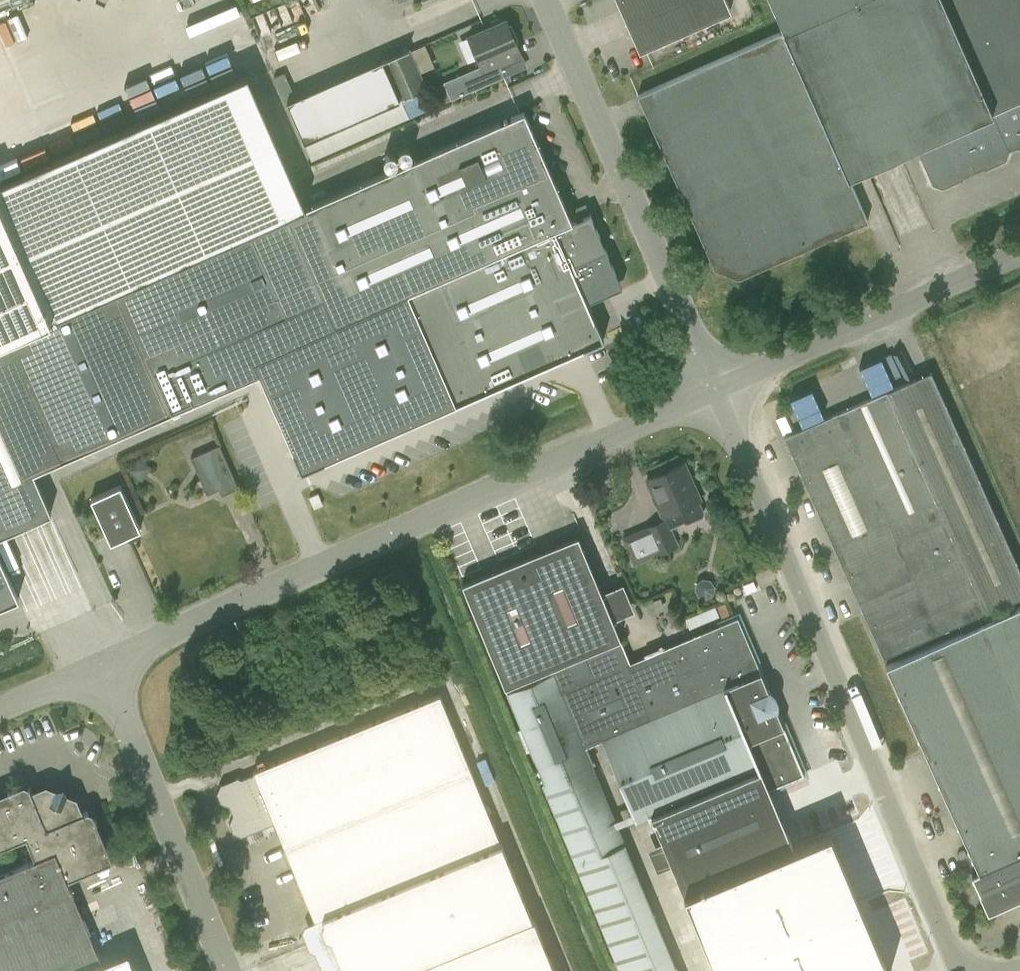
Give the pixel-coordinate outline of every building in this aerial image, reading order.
[(639,50),(731,10),(727,0),(617,0),(639,50)] [(1009,151),(1017,147),(1019,149),(1019,0),(770,0),(784,30),(637,95),(714,269),(739,279),(868,221),(849,177),(908,151),(911,158),(920,155),(933,184),(943,188),(963,179),(966,169),(975,166),(985,170),(1005,161),(1009,151)] [(520,56),(515,44),(516,44),(505,20),(468,35),(484,72),(520,56)] [(423,90),(426,88),(409,48),(286,100),(304,141),(305,141),(312,137),(423,90)] [(285,310),(286,313),(155,370),(173,410),(257,373),(300,471),(601,340),(584,302),(621,286),(589,214),(571,221),(523,112),(305,206),(246,72),(0,179),(0,341),(8,338),(7,337),(47,319),(251,231),(261,254),(285,310)] [(430,107),(423,90),(312,137),(305,141),(312,158),(430,107)] [(51,512),(33,471),(173,410),(155,370),(286,313),(285,310),(261,254),(251,231),(47,319),(7,337),(8,338),(0,341),(0,534),(51,512)] [(962,632),(983,623),(979,615),(1019,597),(1019,571),(930,371),(851,407),(785,436),(885,658),(959,624),(962,632)] [(813,387),(792,397),(805,425),(826,415),(813,387)] [(218,489),(221,495),(238,488),(221,451),(219,445),(190,457),(193,464),(206,494),(218,489)] [(663,516),(677,509),(683,521),(686,522),(701,516),(703,512),(697,501),(699,500),(683,464),(647,480),(663,516)] [(141,530),(120,485),(90,498),(110,544),(141,530)] [(656,555),(679,546),(667,518),(644,528),(656,555)] [(461,584),(506,691),(545,783),(592,764),(584,746),(601,739),(635,821),(650,814),(662,841),(671,864),(683,892),(716,970),(888,970),(859,901),(829,830),(792,846),(783,823),(781,819),(780,818),(773,800),(773,799),(771,795),(770,793),(768,789),(804,774),(801,769),(776,708),(777,708),(769,688),(768,689),(761,672),(760,672),(737,617),(718,625),(629,662),(611,620),(601,594),(577,538),(461,584)] [(18,598),(0,556),(0,606),(18,598)] [(695,632),(721,622),(715,606),(689,616),(695,632)] [(983,623),(962,632),(887,666),(979,871),(972,874),(989,912),(1019,898),(1019,606),(983,623)] [(501,844),(439,694),(253,771),(253,773),(241,779),(237,777),(220,784),(217,792),(221,802),(229,805),(233,814),(229,822),(233,832),(241,835),(274,822),(314,919),(321,916),(344,970),(404,970),(532,920),(501,844)] [(101,962),(67,879),(113,860),(92,811),(87,809),(83,811),(76,796),(45,783),(30,789),(28,785),(23,783),(0,792),(0,970),(80,970),(101,962)] [(666,944),(653,913),(605,932),(618,964),(666,944)] [(532,920),(404,970),(553,970),(532,920)]
